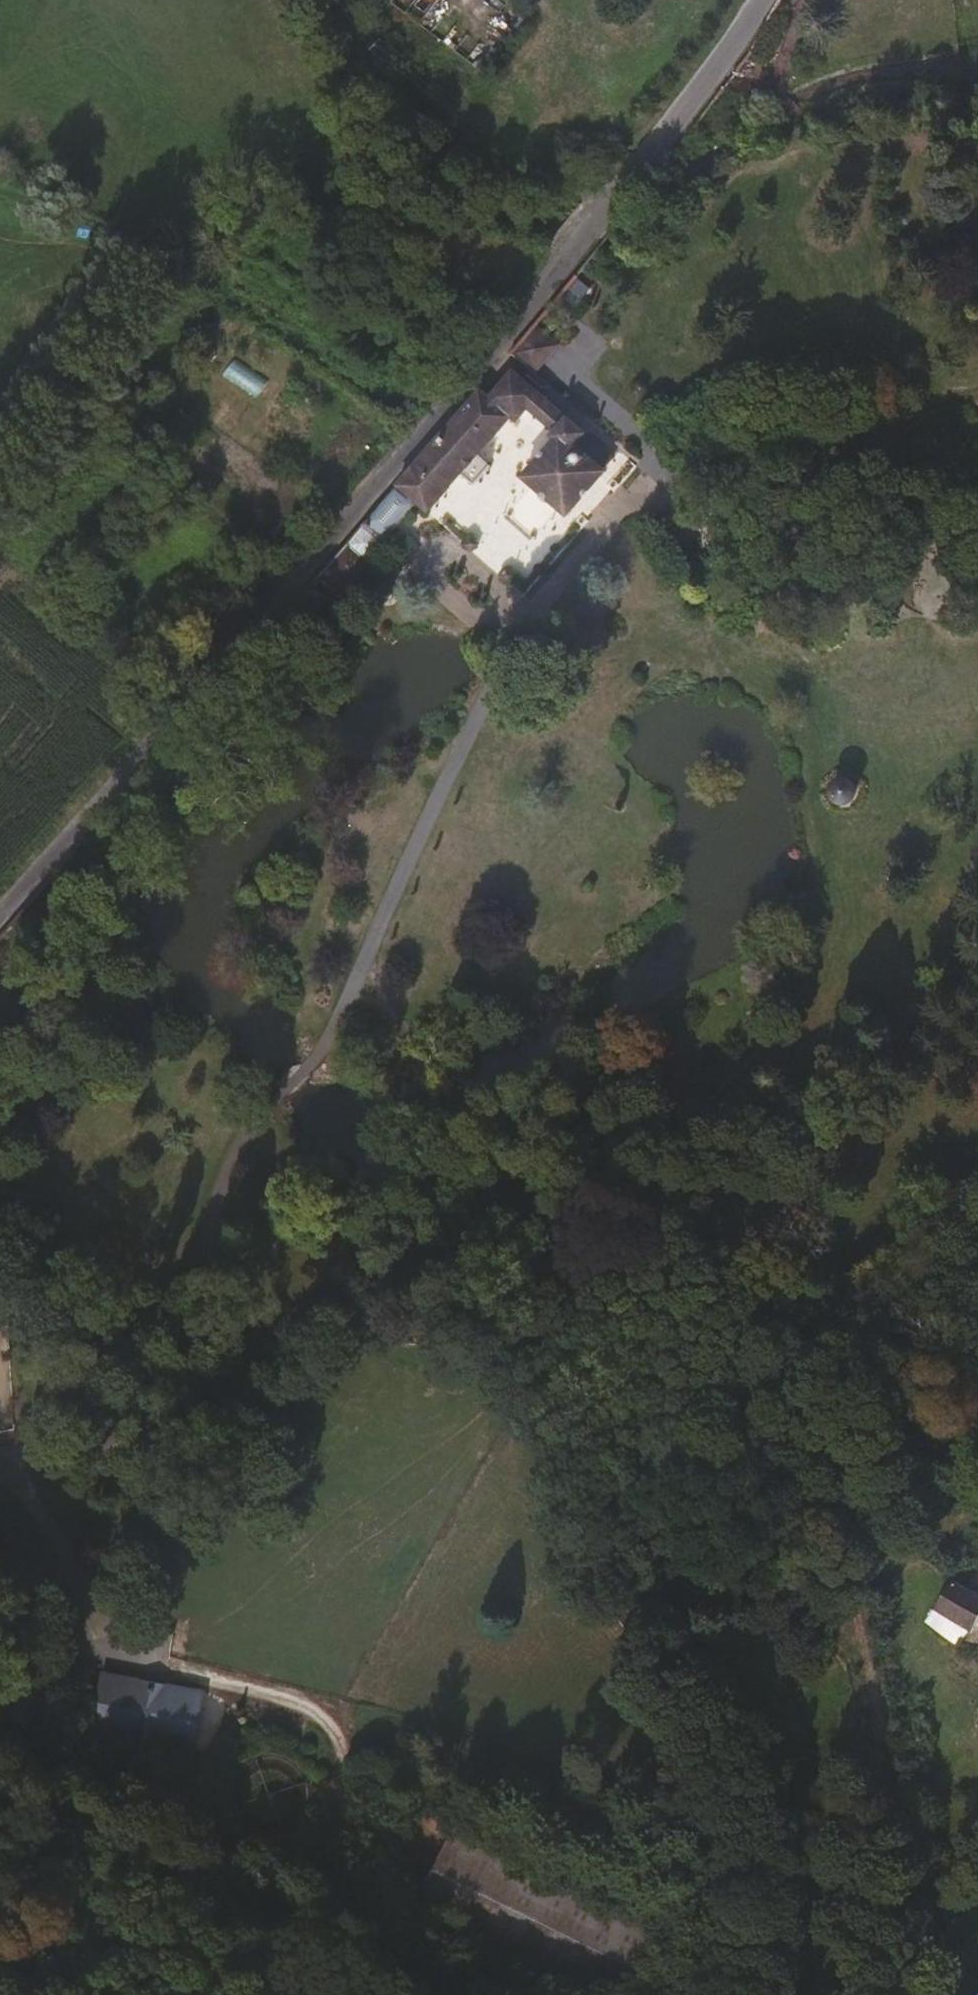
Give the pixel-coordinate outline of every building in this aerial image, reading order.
[(414,0),(393,0),(407,10),(414,0)] [(593,289),(579,278),(562,299),(576,310),(593,289)] [(562,344),(537,326),(517,351),(539,370),(562,344)] [(510,358),(483,384),(516,411),(521,415),(532,405),(556,428),(522,469),(569,514),(619,452),(510,358)] [(430,508),(483,449),(516,411),(483,384),(396,481),(430,508)] [(489,571),(518,564),(512,538),(483,544),(489,571)] [(862,798),(863,793),(864,789),(861,781),(855,775),(846,773),(842,773),(834,777),(830,784),(829,789),(829,793),(833,801),(836,804),(840,806),(844,807),(853,806),(857,804),(862,798)] [(977,1627),(977,1596),(954,1583),(934,1611),(973,1635),(977,1627)] [(168,1654),(166,1631),(152,1632),(155,1655),(168,1654)] [(92,1732),(212,1751),(222,1691),(102,1671),(92,1732)] [(629,1970),(649,1930),(449,1833),(427,1879),(529,1929),(525,1938),(590,1970),(597,1955),(629,1970)]
